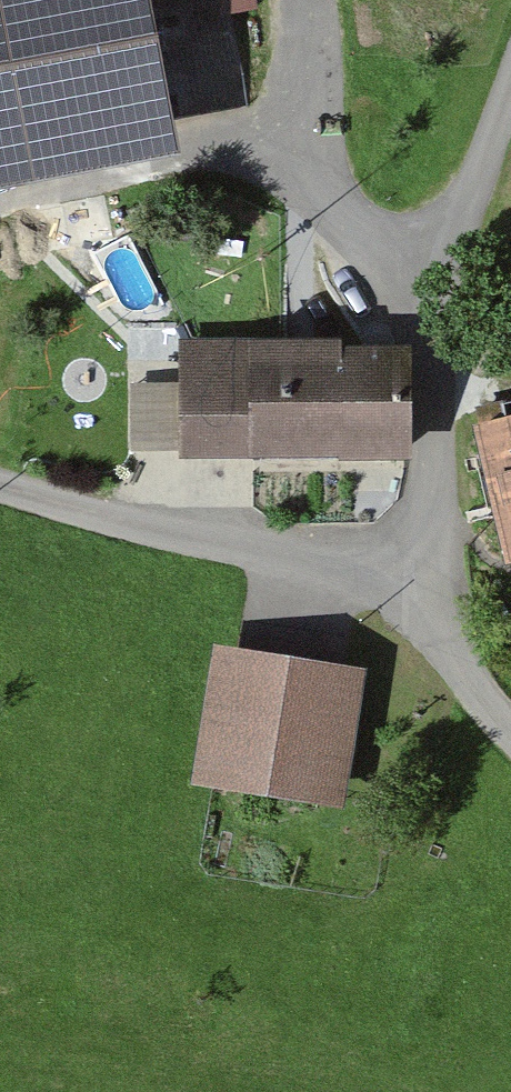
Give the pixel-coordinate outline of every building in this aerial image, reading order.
[(179,169),(148,0),(0,0),(0,203),(179,169)] [(191,17),(216,12),(214,0),(188,0),(191,17)] [(224,18),(258,10),(256,0),(220,0),(224,18)] [(342,346),(180,344),(180,386),(131,385),(131,455),(180,455),(180,464),(413,467),(412,354),(342,356),(342,346)] [(473,435),(505,574),(510,573),(510,426),(473,435)] [(190,790),(345,816),(367,674),(214,650),(190,790)]
